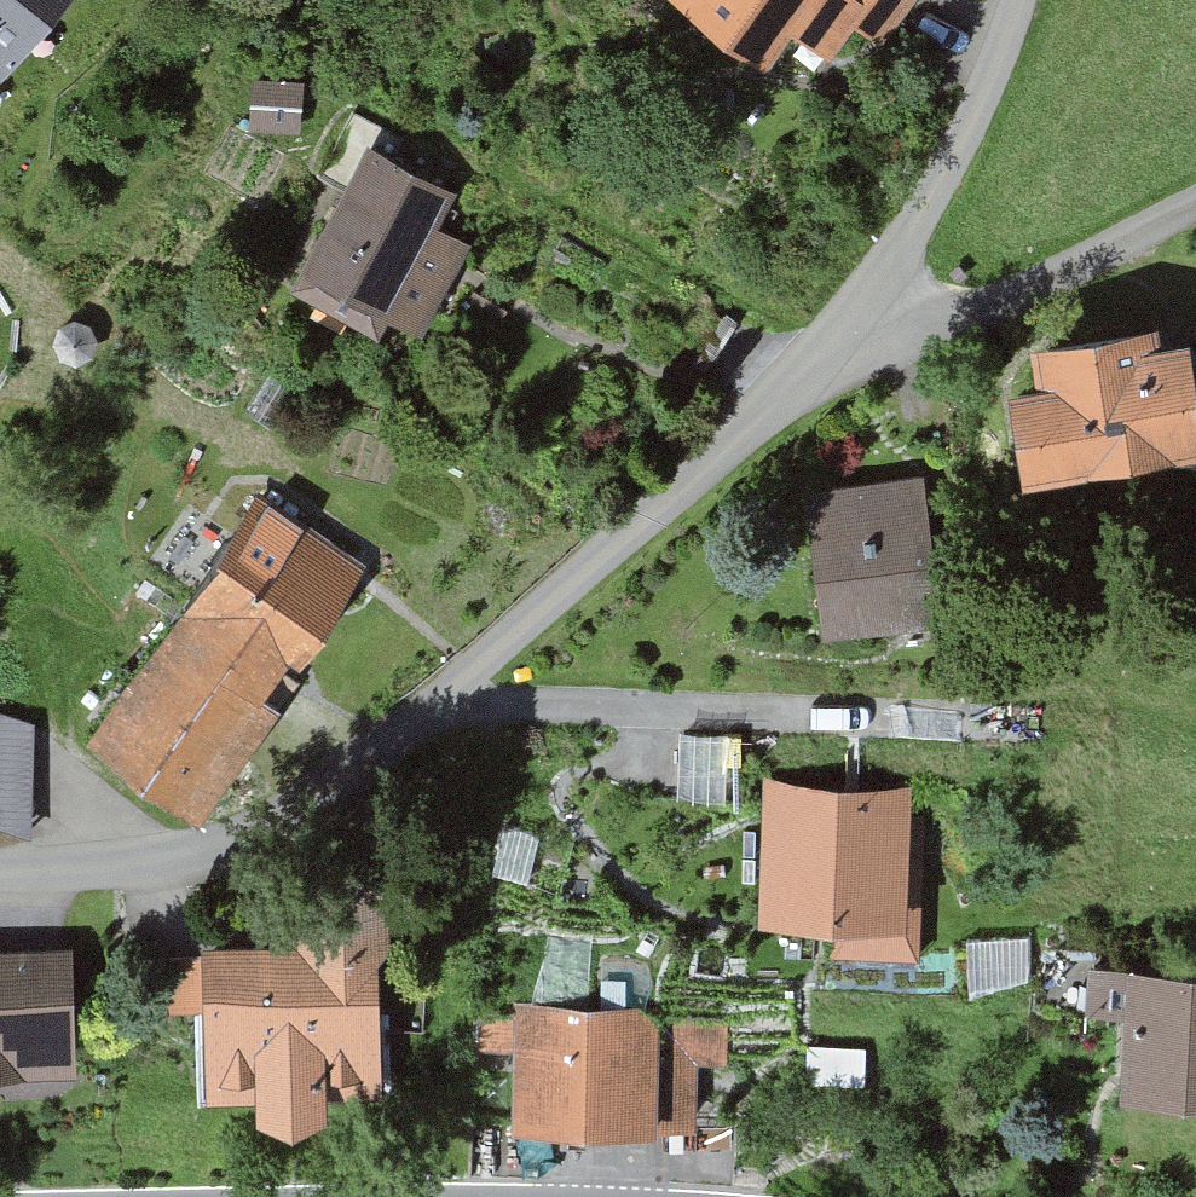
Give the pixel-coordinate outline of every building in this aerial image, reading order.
[(2,84),(71,0),(0,0),(0,83),(2,84)] [(766,64),(787,34),(833,66),(871,13),(852,0),(673,0),(766,64)] [(871,13),(896,30),(916,0),(852,0),(871,13)] [(254,80),(250,133),(302,137),(305,84),(254,80)] [(343,192),(291,293),(377,337),(385,322),(425,343),(474,248),(440,231),(458,197),(392,163),(405,139),(351,111),(316,178),(343,192)] [(670,317),(724,349),(739,323),(685,292),(670,317)] [(74,321),(59,329),(51,347),(59,363),(75,369),(93,359),(98,344),(91,328),(74,321)] [(1009,402),(1026,493),(1195,462),(1195,391),(1188,345),(1159,351),(1156,333),(1031,356),(1038,397),(1009,402)] [(244,411),(271,429),(298,388),(272,370),(244,411)] [(936,629),(919,484),(807,496),(824,641),(936,629)] [(261,501),(84,751),(199,832),(281,717),(261,702),(356,568),(261,501)] [(0,716),(0,829),(30,839),(36,727),(0,716)] [(724,736),(679,735),(678,803),(722,804),(724,736)] [(908,906),(913,788),(767,781),(760,931),(833,935),(832,960),(919,964),(922,907),(908,906)] [(538,840),(505,832),(493,879),(526,887),(538,840)] [(389,957),(383,896),(335,873),(301,895),(302,957),(172,959),(172,1010),(205,1009),(207,1104),(256,1104),(256,1129),(292,1144),(327,1128),(326,1101),(385,1099),(379,968),(389,957)] [(1027,941),(967,944),(971,1002),(1028,983),(1027,941)] [(72,952),(0,954),(0,1080),(75,1078),(72,952)] [(1089,971),(1086,1017),(1126,1020),(1120,1107),(1195,1113),(1195,979),(1089,971)] [(727,1070),(728,1021),(662,1019),(662,1011),(517,1007),(513,1137),(654,1141),(654,1135),(697,1136),(699,1069),(727,1070)]
